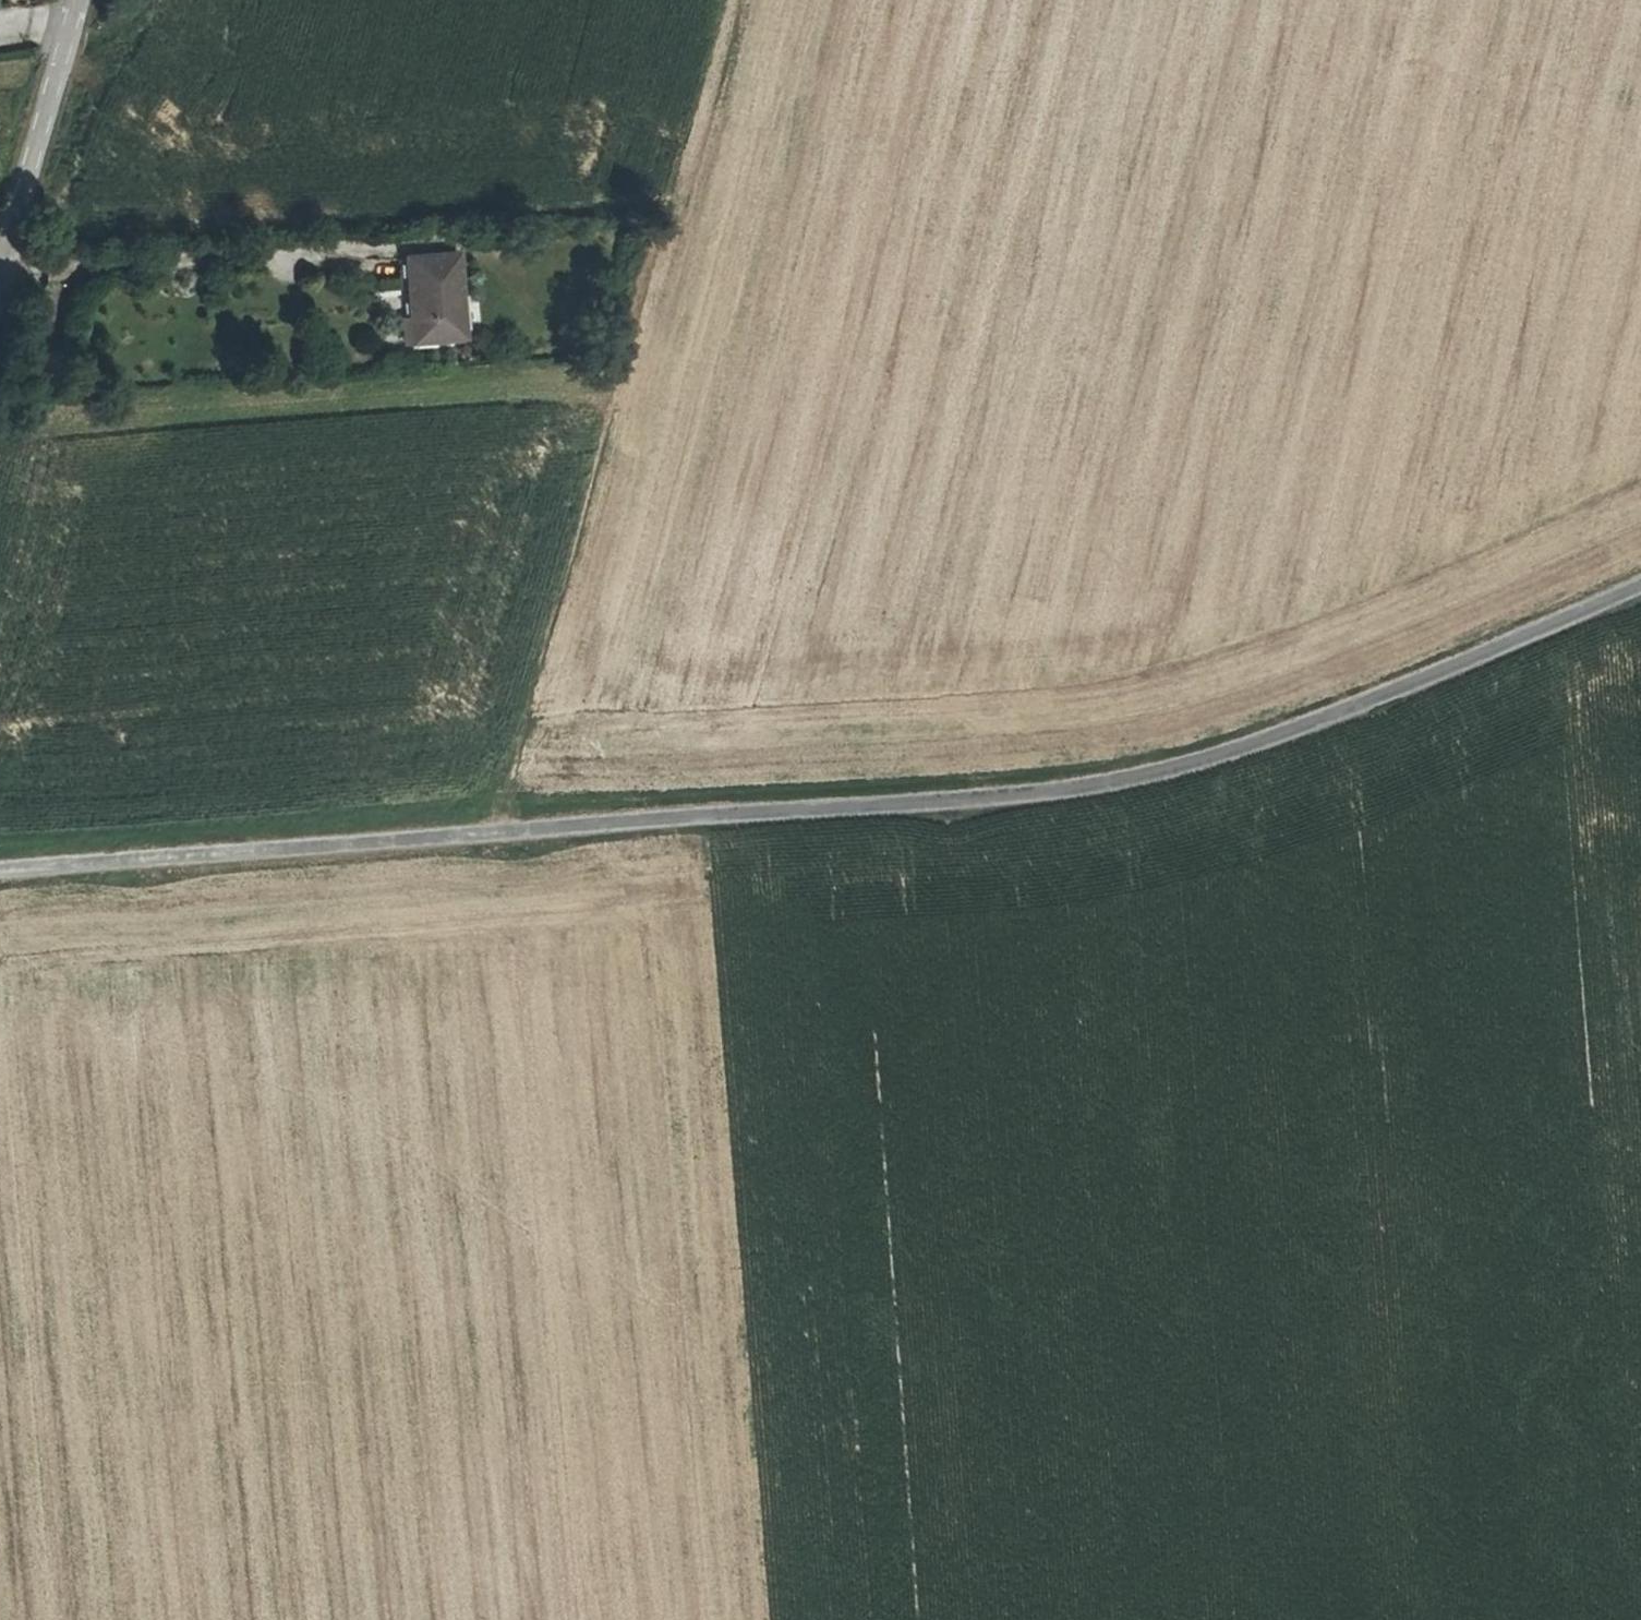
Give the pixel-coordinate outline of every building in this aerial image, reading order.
[(413,341),(462,340),(460,259),(411,261),(413,341)]
